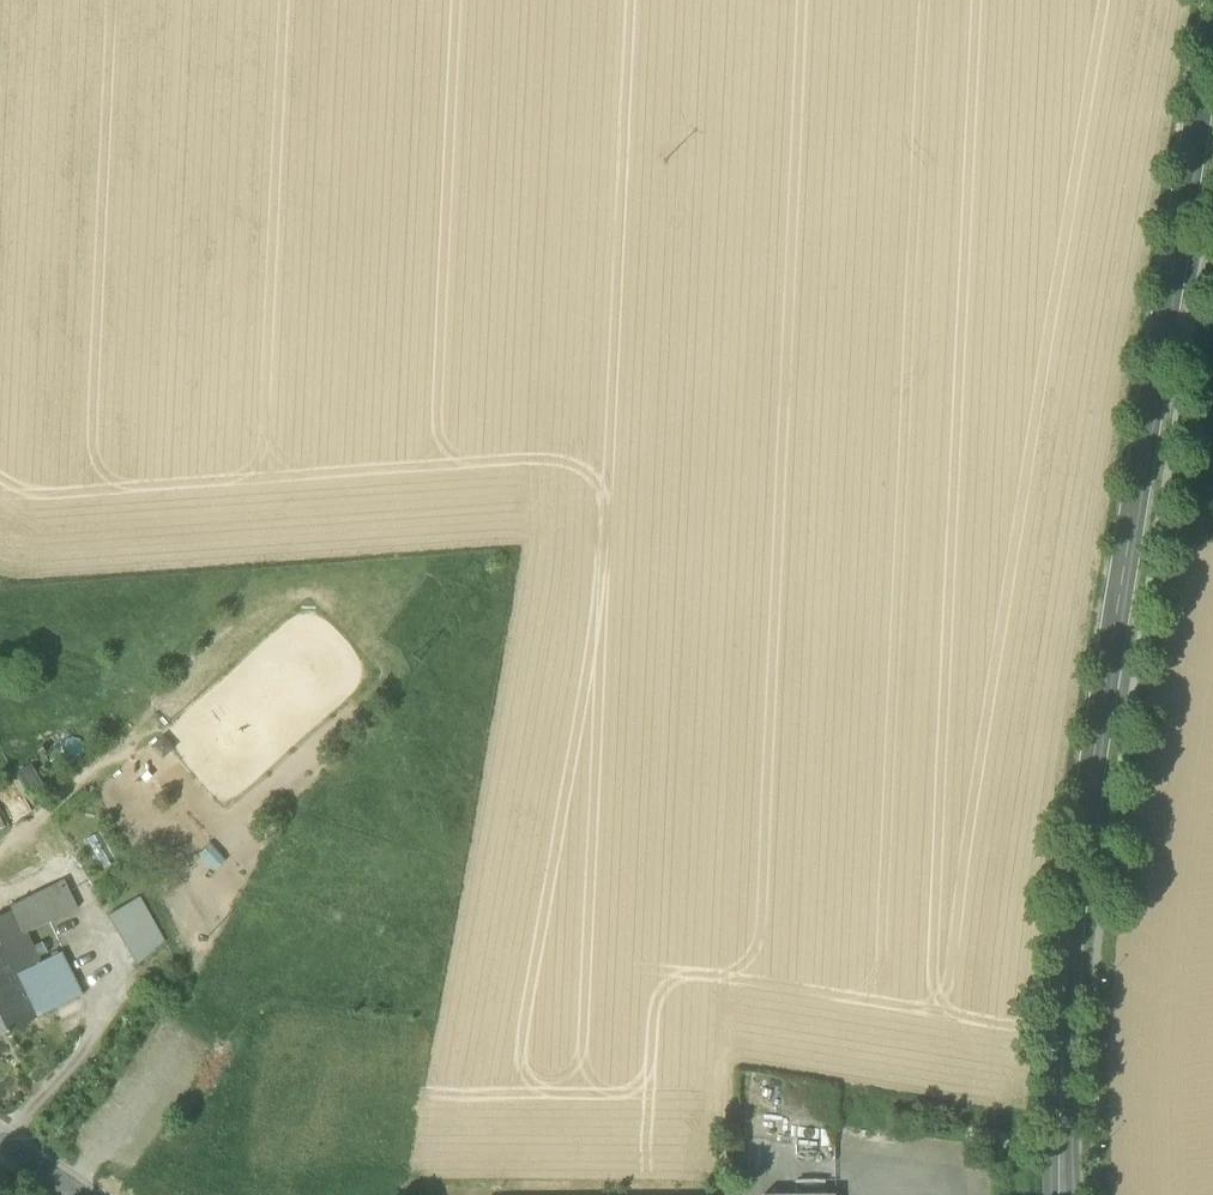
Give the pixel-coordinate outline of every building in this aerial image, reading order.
[(44,787),(31,765),(18,773),(30,795),(44,787)] [(11,908),(12,911),(25,934),(78,908),(64,881),(11,908)] [(109,915),(139,965),(164,942),(140,897),(109,915)] [(25,934),(12,911),(0,918),(0,999),(22,988),(16,976),(40,965),(25,934)] [(22,988),(37,1018),(82,996),(62,955),(40,965),(16,976),(22,988)] [(37,1018),(22,988),(0,999),(0,1037),(37,1018)]
